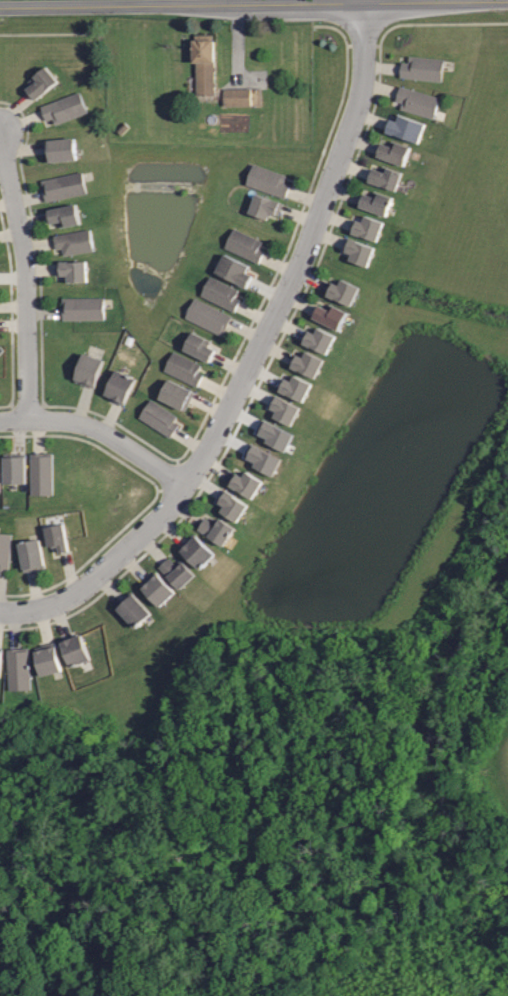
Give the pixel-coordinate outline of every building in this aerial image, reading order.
[(216,38),(216,94),(198,94),(198,61),(194,61),(194,38),(216,38)] [(445,58),(443,80),(401,76),(402,69),(402,61),(410,62),(410,55),(445,58)] [(47,65),(60,80),(37,99),(33,95),(28,88),(38,79),(35,75),(47,65)] [(401,85),(442,97),(436,118),(402,108),(404,102),(397,100),(399,92),(401,85)] [(225,88),(251,87),(252,105),(225,105),(225,88)] [(42,106),(81,91),(89,112),(56,124),(54,118),(47,120),(45,113),(42,106)] [(427,122),(420,142),(387,131),(389,125),(392,118),(398,120),(401,113),(427,122)] [(123,135),(131,126),(126,122),(118,130),(123,135)] [(46,139),(75,137),(77,159),(48,161),(47,147),(46,139)] [(412,146),(405,165),(378,155),(380,148),(382,141),(395,146),(397,141),(412,146)] [(254,162),(247,183),(286,198),(289,191),(292,184),(285,181),(287,175),(254,162)] [(403,171),(397,190),(369,180),(371,174),(374,166),(387,171),(389,166),(403,171)] [(42,180),(83,171),(88,192),(47,201),(45,194),(42,180)] [(394,196),(388,215),(360,205),(362,199),(365,192),(378,196),(380,191),(394,196)] [(257,193),(284,203),(282,209),(279,215),(271,212),(268,219),(249,212),(257,193)] [(48,208),(77,203),(81,222),(61,226),(60,221),(51,223),(50,216),(48,208)] [(385,222),(378,241),(353,232),(355,226),(358,218),(364,221),(366,214),(385,222)] [(235,227),(226,247),(259,263),(262,257),(266,250),(260,247),(263,241),(235,227)] [(54,235),(91,229),(94,250),(64,255),(62,248),(57,249),(54,235)] [(369,266),(376,246),(351,237),(346,250),(352,253),(350,259),(369,266)] [(225,253),(216,271),(247,287),(250,281),(253,275),(246,271),(249,265),(225,253)] [(58,260),(87,260),(88,281),(68,282),(68,275),(58,275),(58,268),(58,260)] [(211,276),(202,296),(235,312),(238,306),(242,299),(236,296),(239,289),(211,276)] [(343,278),(361,287),(351,305),(328,294),(334,281),(340,284),(343,278)] [(63,297),(105,297),(105,319),(63,320),(63,313),(63,297)] [(196,297),(233,316),(230,322),(224,336),(186,317),(196,297)] [(331,302),(348,311),(339,329),(316,318),(322,305),(328,308),(331,302)] [(319,326),(337,335),(328,354),(304,342),(307,336),(311,329),(316,332),(319,326)] [(193,331),(184,349),(210,362),(217,349),(209,345),(212,340),(193,331)] [(174,350),(165,370),(199,386),(205,373),(199,370),(203,364),(174,350)] [(308,351),(326,360),(317,378),(293,367),(299,354),(305,357),(308,351)] [(84,352),(104,359),(95,387),(75,380),(84,352)] [(117,369),(137,378),(124,405),(108,397),(109,395),(105,393),(117,369)] [(295,374),(313,383),(304,402),(281,390),(287,378),(292,380),(295,374)] [(169,377),(196,391),(186,410),(159,397),(169,377)] [(274,416),(292,425),(302,407),(278,395),(272,408),(277,410),(274,416)] [(152,398),(140,417),(171,437),(179,425),(174,421),(177,415),(152,398)] [(294,434),(286,451),(262,438),(264,436),(256,431),(263,418),(294,434)] [(282,459),(273,475),(251,463),(253,460),(245,455),(251,442),(282,459)] [(31,453),(53,452),(54,494),(32,494),(31,453)] [(4,453),(26,453),(26,482),(5,483),(4,453)] [(264,481),(253,499),(230,485),(237,472),(243,476),(247,471),(264,481)] [(238,521),(250,504),(227,489),(219,501),(225,505),(221,510),(238,521)] [(198,529),(224,546),(236,527),(221,517),(217,524),(206,517),(198,529)] [(45,526),(64,522),(70,550),(65,551),(60,552),(59,546),(54,547),(53,545),(49,546),(45,526)] [(10,575),(0,574),(0,532),(13,533),(10,575)] [(194,533),(216,553),(201,569),(179,548),(185,543),(194,533)] [(19,542),(41,538),(47,568),(25,572),(19,542)] [(160,566),(170,557),(177,564),(182,558),(197,575),(181,590),(160,566)] [(143,587),(159,572),(177,592),(161,607),(143,587)] [(118,608),(135,593),(153,613),(137,628),(118,608)] [(62,639),(82,631),(92,659),(72,667),(62,639)] [(56,641),(63,671),(42,676),(36,650),(45,648),(44,644),(50,643),(56,641)] [(9,648),(30,647),(33,689),(11,690),(9,648)] [(0,652),(0,678),(7,678),(9,653),(0,652)]
